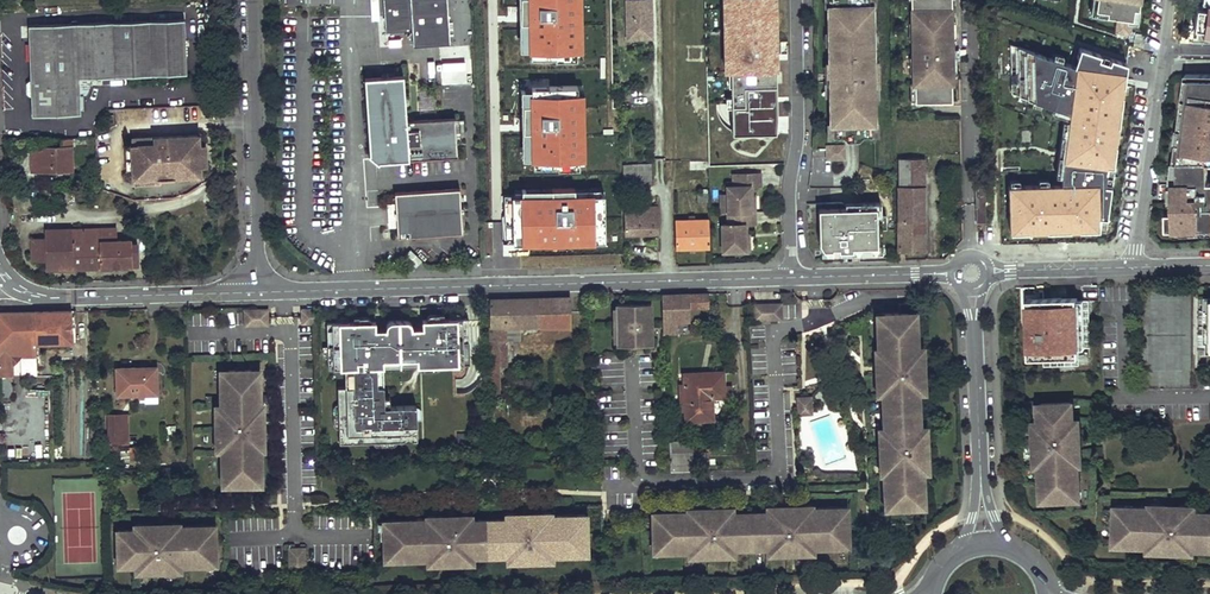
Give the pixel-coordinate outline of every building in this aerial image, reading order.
[(387,26),(388,34),(415,33),(415,47),(453,44),(450,0),(386,0),(387,26)] [(523,113),(499,121),(499,137),(503,147),(511,147),(519,144),(519,164),(590,165),(590,140),(599,140),(601,147),(614,142),(612,136),(579,136),(623,120),(605,120),(605,95),(602,86),(602,80),(592,80),(592,67),(574,67),(575,0),(523,0),(523,18),(524,20),(523,113)] [(626,0),(627,39),(652,39),(651,0),(638,0),(626,0)] [(737,41),(752,41),(752,45),(753,52),(753,56),(737,56),(738,72),(752,71),(753,80),(761,80),(761,71),(766,71),(765,33),(761,33),(761,27),(765,27),(765,14),(774,15),(777,14),(777,0),(754,0),(754,6),(751,6),(743,15),(737,15),(737,41)] [(829,7),(826,7),(826,8),(827,33),(827,46),(828,63),(828,64),(831,64),(832,82),(829,82),(829,98),(830,124),(830,125),(833,125),(833,138),(842,137),(847,141),(858,141),(862,137),(871,136),(871,123),(874,123),(874,102),(874,85),(877,85),(877,84),(877,74),(877,73),(871,74),(871,62),(874,62),(874,61),(873,44),(873,32),(873,6),(873,5),(870,6),(870,0),(829,0),(829,7)] [(915,102),(951,102),(951,84),(953,84),(953,70),(952,51),(947,51),(947,44),(952,43),(952,41),(952,34),(950,34),(950,25),(951,25),(951,22),(951,0),(911,0),(911,28),(913,28),(914,37),(912,37),(912,62),(914,62),(914,71),(912,71),(913,85),(914,85),(915,102)] [(1094,14),(1114,17),(1114,16),(1115,11),(1099,9),(1100,0),(1096,0),(1094,14)] [(1099,9),(1115,11),(1114,16),(1120,17),(1118,32),(1131,34),(1134,12),(1138,12),(1140,0),(1100,0),(1099,9)] [(765,33),(766,71),(776,70),(774,15),(765,14),(765,27),(761,27),(761,33),(765,33)] [(31,96),(32,114),(80,113),(78,77),(187,72),(183,18),(28,24),(30,79),(31,96)] [(1124,57),(1069,42),(1067,56),(1005,38),(1004,84),(1058,111),(1051,180),(998,182),(1000,233),(1101,231),(1124,57)] [(959,51),(959,43),(952,43),(947,44),(947,51),(952,51),(953,70),(957,70),(956,51),(959,51)] [(829,98),(829,82),(832,82),(831,64),(828,64),(828,63),(824,63),(825,83),(824,83),(824,98),(829,98)] [(1186,74),(1184,94),(1189,95),(1187,106),(1182,105),(1179,129),(1184,129),(1182,144),(1177,143),(1175,162),(1209,161),(1209,74),(1186,74)] [(461,158),(458,118),(414,120),(410,117),(407,75),(366,79),(370,154),(370,155),(381,164),(382,162),(461,158)] [(203,134),(136,136),(137,176),(204,174),(203,165),(203,143),(203,134)] [(71,138),(60,138),(61,147),(71,146),(71,138)] [(826,144),(826,160),(846,159),(845,144),(826,144)] [(32,151),(33,171),(73,170),(71,146),(61,147),(44,148),(44,150),(32,151)] [(379,166),(381,164),(370,155),(368,156),(379,166)] [(898,186),(922,185),(922,158),(897,159),(898,186)] [(624,162),(624,184),(652,183),(651,160),(624,162)] [(1209,161),(1175,162),(1173,162),(1171,183),(1174,183),(1209,182),(1209,161)] [(944,168),(944,185),(957,184),(957,169),(944,168)] [(73,173),(73,181),(92,180),(91,172),(73,173)] [(734,194),(734,213),(757,213),(757,198),(759,198),(759,187),(767,187),(767,175),(740,175),(740,187),(734,187),(734,194)] [(1209,182),(1174,183),(1175,212),(1175,229),(1183,229),(1183,234),(1209,233),(1209,182)] [(944,185),(944,196),(957,195),(957,184),(944,185)] [(898,186),(900,252),(905,252),(924,252),(922,185),(898,186)] [(465,234),(462,188),(397,193),(397,203),(399,227),(399,238),(465,234)] [(503,216),(503,241),(605,241),(604,191),(504,191),(504,216),(503,216)] [(697,195),(697,203),(708,203),(708,194),(697,195)] [(861,208),(819,208),(819,242),(823,249),(832,249),(832,247),(839,247),(839,250),(870,249),(870,245),(881,246),(881,201),(861,201),(861,208)] [(399,227),(397,203),(389,203),(390,228),(399,227)] [(625,208),(625,234),(658,232),(658,207),(625,208)] [(734,213),(728,213),(728,225),(721,225),(722,252),(744,251),(744,235),(747,235),(746,225),(757,225),(757,213),(734,213)] [(676,220),(676,249),(708,248),(708,219),(676,220)] [(118,241),(117,227),(100,228),(101,241),(118,241)] [(100,228),(46,231),(46,239),(33,240),(34,264),(47,263),(47,271),(57,271),(56,258),(74,257),(74,270),(132,267),(131,243),(131,240),(118,241),(101,241),(100,228)] [(722,252),(722,255),(752,255),(752,235),(747,235),(744,235),(744,251),(722,252)] [(139,267),(138,243),(131,243),(132,267),(139,267)] [(424,261),(415,250),(409,256),(418,267),(424,261)] [(898,252),(898,261),(906,261),(905,252),(900,252),(898,252)] [(56,258),(57,271),(74,270),(74,257),(56,258)] [(706,294),(662,295),(664,335),(678,334),(678,322),(692,321),(692,308),(707,308),(706,294)] [(570,298),(542,299),(543,325),(571,324),(570,298)] [(489,300),(490,327),(511,327),(519,326),(543,325),(542,299),(489,300)] [(651,303),(617,304),(617,308),(617,317),(620,317),(620,325),(620,332),(617,332),(618,341),(618,345),(652,345),(651,303)] [(754,319),(781,319),(780,304),(754,304),(754,319)] [(245,325),(268,325),(267,309),(245,310),(245,325)] [(302,309),(302,323),(316,323),(315,309),(302,309)] [(2,345),(36,344),(69,343),(69,311),(0,313),(0,345),(2,345)] [(337,323),(327,323),(327,347),(322,347),(322,355),(325,359),(328,369),(345,369),(345,387),(338,387),(338,406),(336,406),(335,408),(333,411),(332,416),(334,425),(336,429),(339,430),(339,443),(421,440),(419,407),(384,409),(382,367),(418,366),(418,370),(470,368),(468,317),(462,317),(460,315),(454,313),(432,314),(429,316),(427,317),(427,321),(423,321),(423,329),(412,329),(411,325),(409,323),(391,321),(388,323),(387,325),(387,331),(375,331),(376,322),(370,322),(370,319),(367,317),(340,317),(337,318),(337,323)] [(883,499),(884,499),(892,499),(892,508),(917,507),(916,497),(924,497),(925,497),(924,487),(923,487),(923,472),(922,464),(928,464),(927,455),(925,455),(925,443),(927,443),(926,434),(921,434),(920,426),(919,426),(918,392),(919,392),(919,385),(924,385),(924,376),(922,376),(922,363),(923,363),(923,354),(917,354),(917,347),(916,331),(917,332),(917,322),(916,322),(908,322),(908,313),(884,313),(884,323),(876,323),(875,324),(876,333),(877,333),(878,349),(878,350),(880,350),(880,356),(875,356),(876,365),(877,365),(878,377),(876,377),(877,387),(882,386),(882,394),(882,400),(886,400),(886,411),(887,421),(883,421),(884,428),(884,435),(879,435),(879,445),(880,445),(881,457),(880,457),(880,466),(885,466),(886,472),(883,472),(883,474),(884,489),(883,489),(883,499)] [(511,327),(512,339),(520,339),(519,326),(511,327)] [(490,327),(491,367),(499,367),(512,367),(512,339),(511,327),(490,327)] [(312,335),(301,334),(300,353),(311,354),(312,335)] [(2,345),(2,357),(7,357),(7,370),(0,370),(0,376),(13,376),(13,364),(20,357),(36,356),(36,344),(2,345)] [(806,348),(806,388),(821,388),(821,348),(806,348)] [(36,356),(20,357),(21,375),(37,375),(36,356)] [(156,367),(117,368),(118,395),(157,394),(156,367)] [(491,367),(491,392),(500,391),(499,367),(491,367)] [(252,379),(252,369),(228,370),(228,380),(220,380),(219,380),(219,390),(221,390),(221,405),(221,412),(215,412),(216,421),(217,421),(217,434),(216,434),(216,443),(221,443),(222,450),(222,466),(221,466),(221,476),(222,476),(230,476),(230,485),(254,485),(254,475),(262,475),(263,475),(262,465),(261,465),(261,450),(261,448),(258,448),(258,442),(264,442),(263,433),(262,433),(262,421),(263,421),(263,412),(258,412),(258,406),(260,406),(260,404),(260,389),(261,389),(261,379),(260,379),(252,379)] [(723,373),(685,374),(685,385),(686,409),(686,421),(713,420),(712,398),(724,397),(723,373)] [(13,398),(12,381),(0,381),(1,399),(13,398)] [(798,414),(805,414),(805,411),(811,410),(811,397),(797,398),(798,414)] [(1034,450),(1035,459),(1040,459),(1040,467),(1041,482),(1039,482),(1040,491),(1041,491),(1048,491),(1048,501),(1073,499),(1073,490),(1080,490),(1081,490),(1081,480),(1080,480),(1079,478),(1079,465),(1079,464),(1076,464),(1076,457),(1081,457),(1081,448),(1080,448),(1079,436),(1081,436),(1080,427),(1074,427),(1074,419),(1073,402),(1040,403),(1040,404),(1041,414),(1039,414),(1039,421),(1038,421),(1038,428),(1033,429),(1034,438),(1035,437),(1036,450),(1034,450)] [(128,414),(108,415),(108,444),(128,443),(128,414)] [(493,451),(511,451),(510,441),(493,440),(493,451)] [(669,455),(670,463),(691,463),(690,442),(669,444),(669,455)] [(142,445),(130,448),(132,459),(144,456),(142,445)] [(670,463),(670,471),(691,470),(691,463),(670,463)] [(1114,537),(1124,538),(1124,545),(1124,546),(1133,546),(1133,545),(1148,546),(1156,546),(1156,551),(1165,551),(1165,549),(1178,550),(1177,552),(1186,552),(1186,547),(1195,548),(1195,546),(1201,547),(1201,545),(1209,545),(1209,512),(1196,511),(1188,511),(1188,505),(1179,505),(1179,506),(1167,506),(1167,504),(1158,504),(1158,510),(1151,510),(1151,507),(1150,507),(1135,506),(1135,505),(1125,505),(1125,506),(1125,513),(1115,512),(1114,537)] [(687,511),(672,512),(672,527),(673,551),(688,550),(695,550),(695,556),(705,556),(705,554),(717,553),(717,555),(726,555),(726,549),(733,549),(733,548),(740,548),(740,544),(750,544),(761,544),(761,547),(768,547),(768,548),(775,548),(775,554),(784,553),(784,552),(797,551),(797,553),(806,553),(806,547),(813,547),(829,546),(829,548),(839,548),(839,546),(838,539),(848,539),(847,514),(838,514),(838,507),(838,506),(828,506),(828,507),(812,508),(811,508),(811,510),(805,510),(805,505),(796,505),(796,507),(783,507),(783,506),(774,506),(774,511),(767,511),(733,512),(725,513),(725,507),(716,508),(716,509),(703,509),(703,508),(694,508),(694,513),(688,514),(688,511),(687,511)] [(662,519),(652,520),(653,544),(663,544),(663,551),(663,552),(673,552),(673,551),(672,527),(672,512),(672,510),(662,511),(662,512),(662,519)] [(392,527),(383,527),(384,552),(392,552),(392,559),(392,560),(404,560),(404,559),(418,558),(418,559),(427,559),(429,559),(429,558),(435,558),(435,563),(444,563),(444,561),(456,561),(456,562),(466,562),(466,557),(473,556),(473,555),(479,555),(479,552),(490,552),(500,551),(500,555),(507,554),(507,556),(514,555),(515,561),(523,561),(523,559),(536,559),(536,560),(545,560),(545,554),(552,554),(568,554),(568,555),(577,555),(577,554),(577,546),(587,546),(586,521),(577,522),(576,514),(576,513),(567,514),(567,515),(551,515),(550,515),(550,517),(544,518),(544,513),(535,513),(535,514),(522,514),(522,513),(513,514),(513,519),(506,519),(471,520),(464,520),(464,515),(455,515),(455,516),(442,517),(442,516),(433,516),(434,521),(428,521),(427,517),(426,518),(417,518),(417,519),(403,519),(403,518),(391,518),(391,520),(392,527)] [(134,530),(117,530),(118,562),(129,562),(129,565),(136,565),(136,566),(143,566),(143,572),(152,571),(152,570),(164,569),(165,571),(174,571),(173,565),(181,565),(196,565),(197,566),(206,565),(206,564),(206,557),(215,556),(215,532),(205,532),(205,525),(205,524),(195,524),(195,525),(180,526),(178,526),(178,528),(172,528),(172,523),(163,523),(163,525),(151,525),(151,524),(142,524),(142,529),(134,530)] [(907,535),(922,523),(897,524),(897,540),(907,539),(907,535)] [(304,548),(289,548),(290,569),(305,569),(304,548)]
